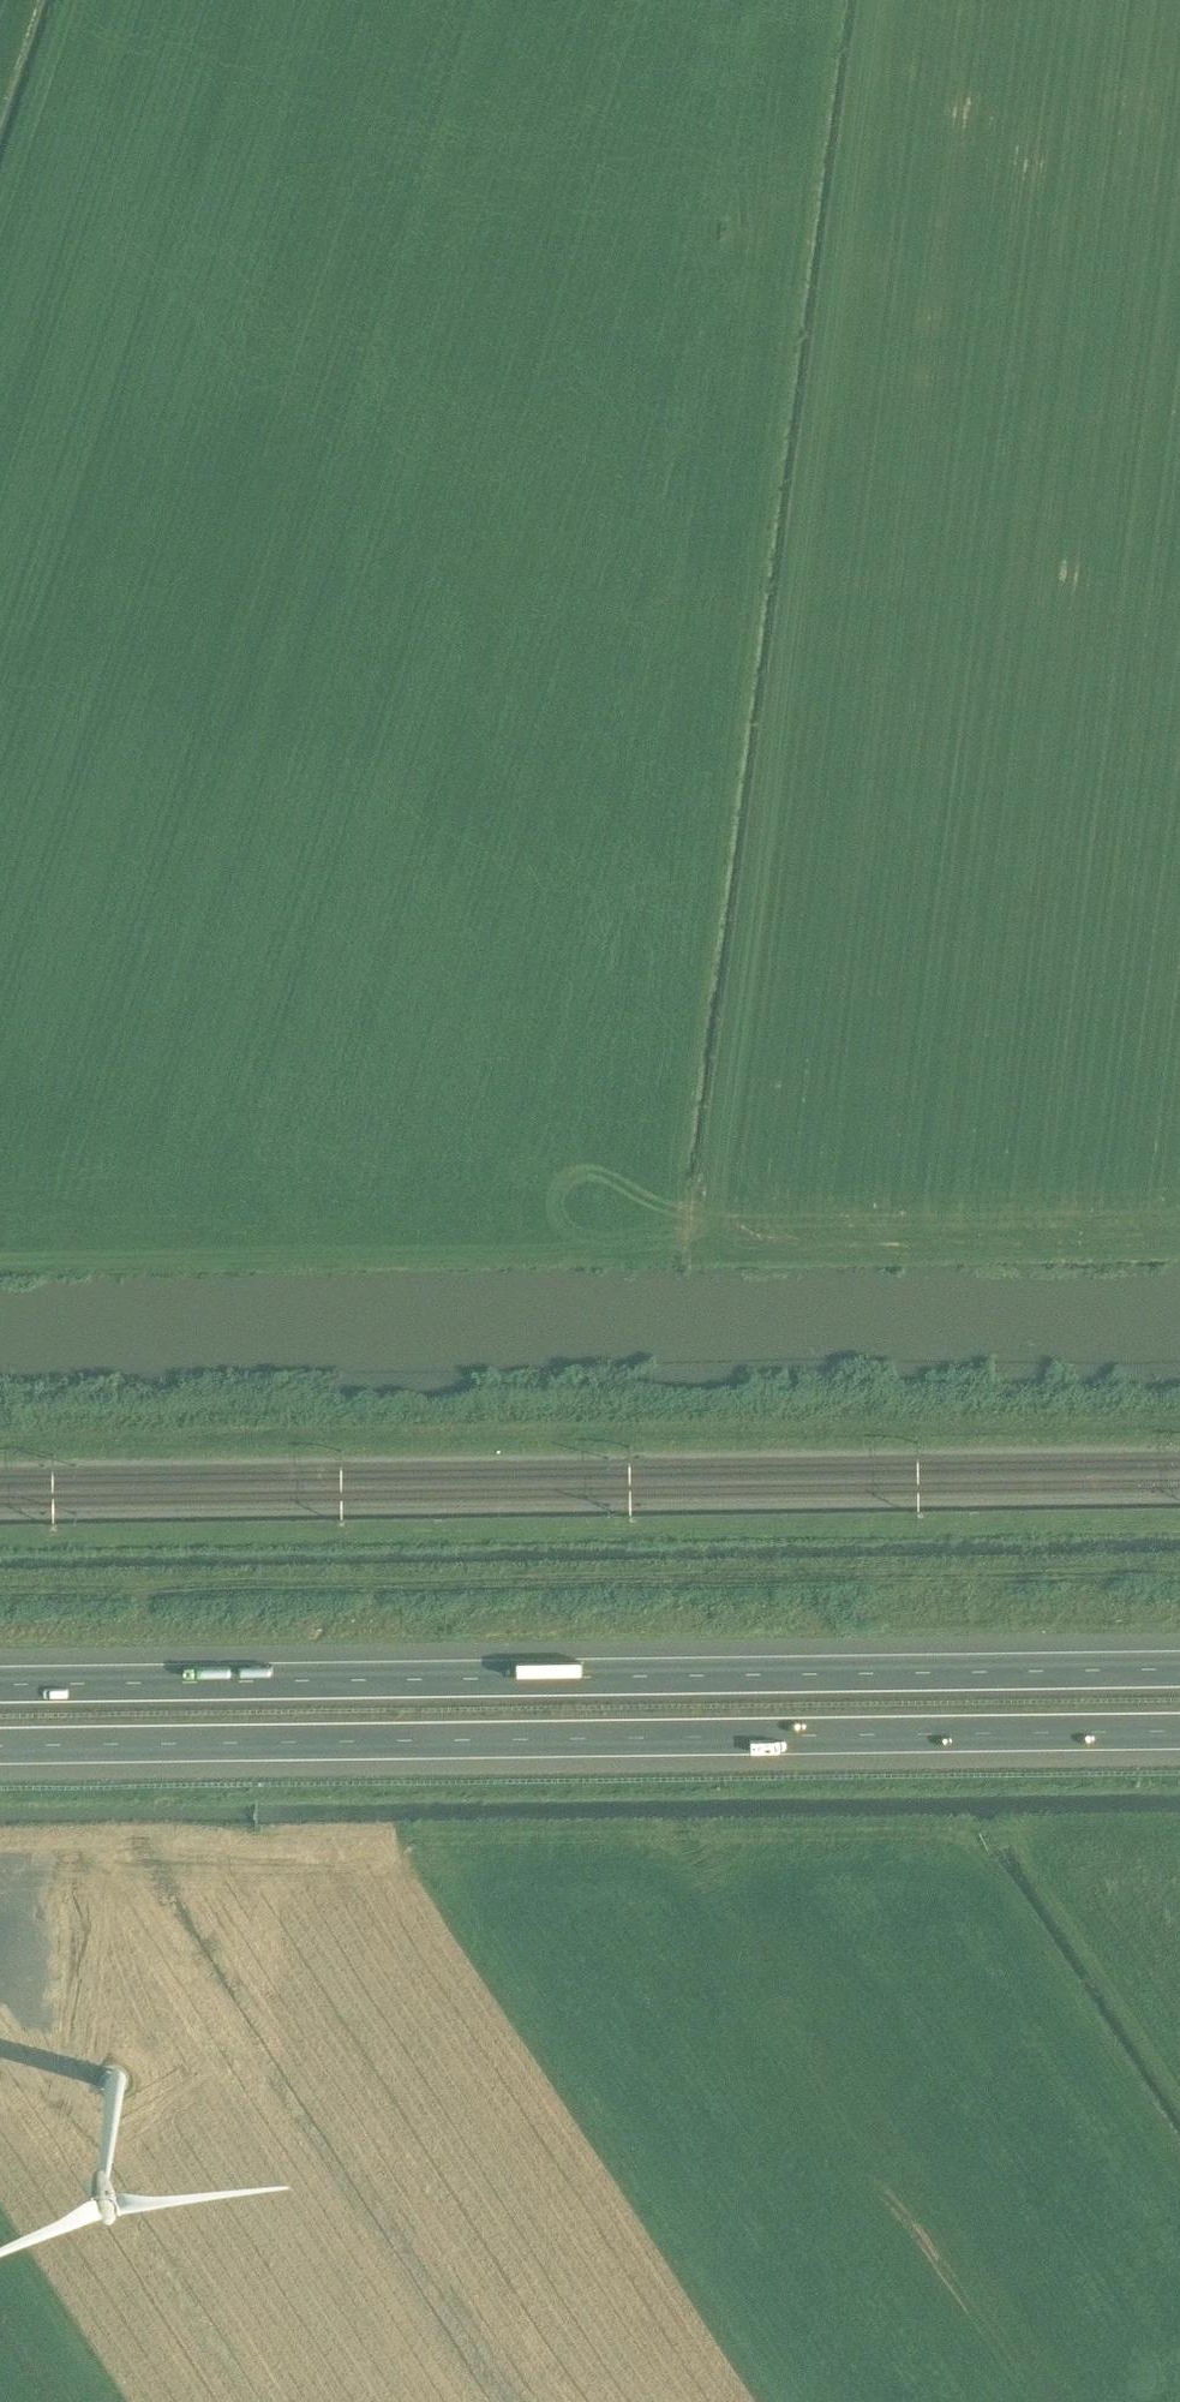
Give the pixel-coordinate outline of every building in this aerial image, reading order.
[(101,2084),(104,2089),(107,2092),(112,2095),(118,2095),(123,2094),(127,2091),(130,2087),(132,2081),(132,2076),(130,2071),(127,2067),(123,2064),(117,2063),(112,2063),(107,2065),(103,2069),(101,2074),(100,2079),(101,2084)]
